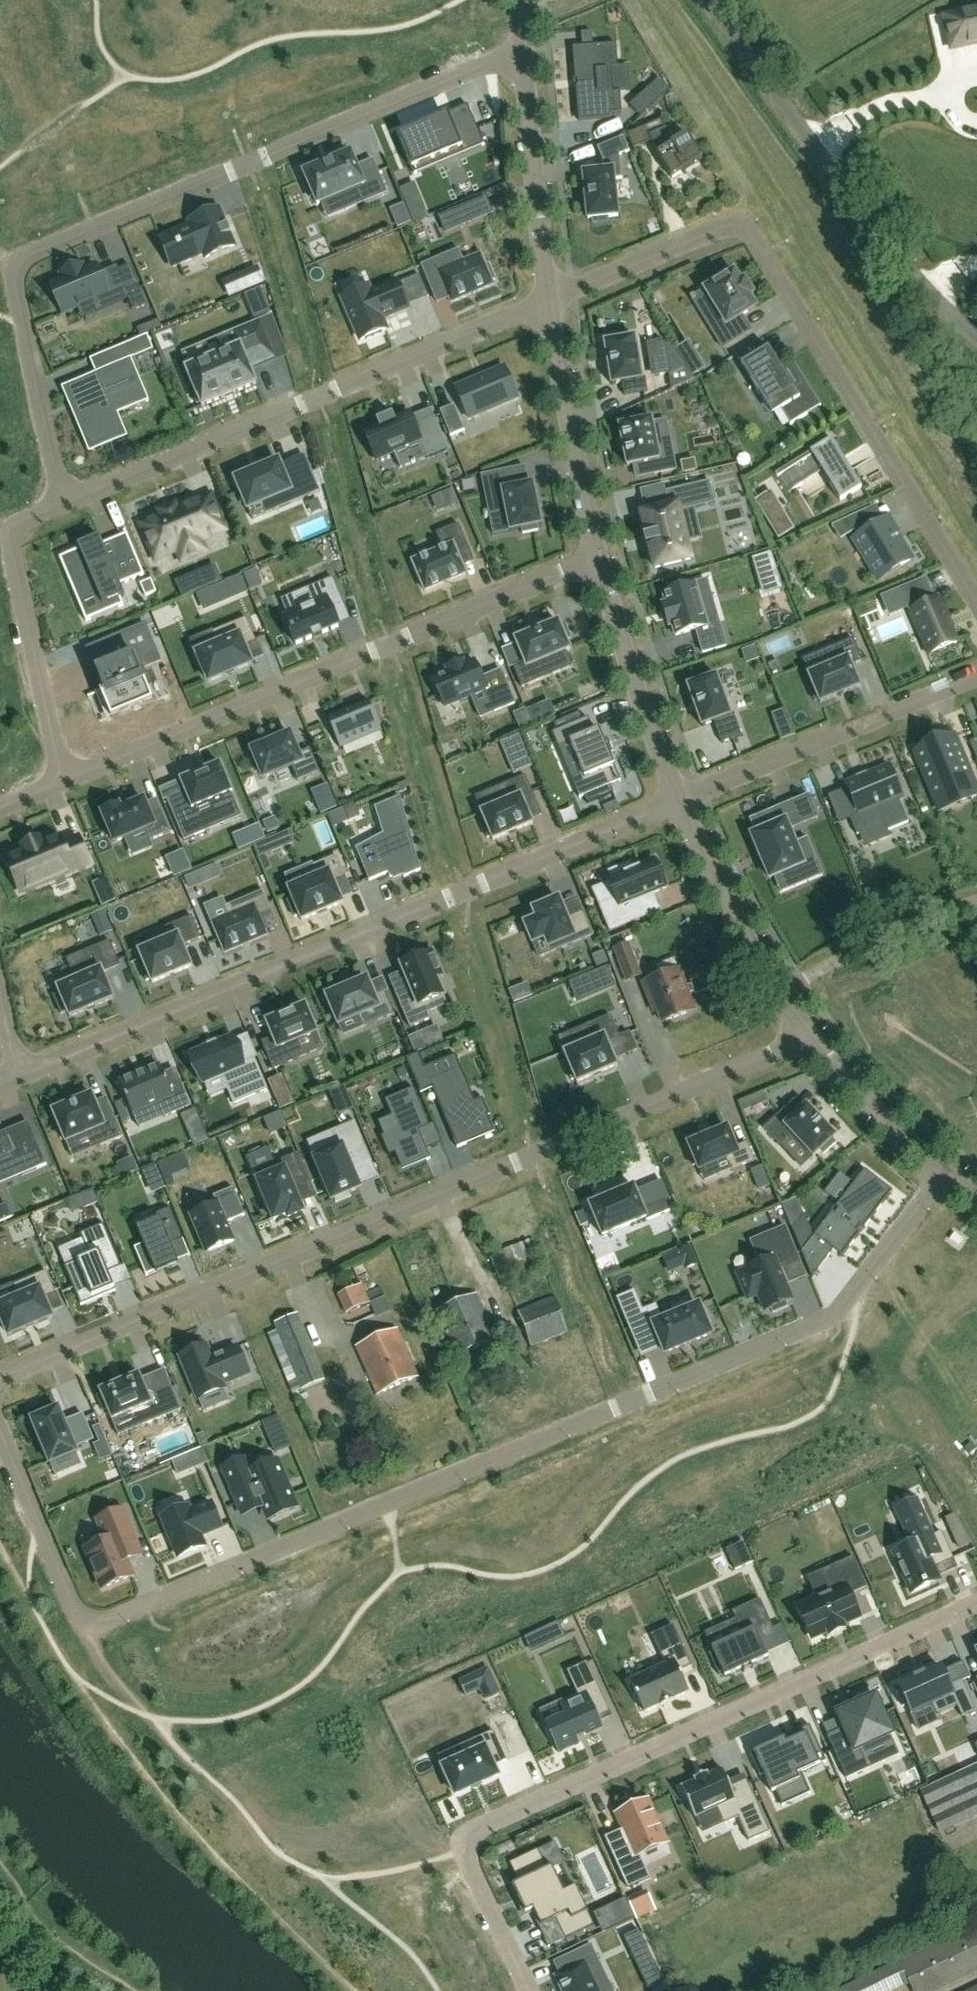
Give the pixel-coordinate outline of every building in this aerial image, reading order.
[(945,17),(952,48),(976,42),(976,10),(945,17)] [(616,44),(573,47),(575,78),(575,79),(577,79),(578,86),(576,86),(576,88),(578,120),(611,118),(610,113),(622,112),(620,92),(620,91),(613,92),(611,67),(618,66),(616,44)] [(660,78),(630,105),(640,117),(670,90),(660,78)] [(418,125),(398,133),(412,168),(445,154),(443,149),(480,134),(469,109),(420,130),(418,125)] [(646,126),(627,134),(633,148),(652,141),(646,126)] [(688,135),(657,154),(672,178),(686,169),(701,160),(702,159),(688,135)] [(604,170),(583,173),(588,219),(592,218),(593,223),(609,221),(608,217),(618,216),(614,179),(622,178),(620,155),(629,151),(623,136),(597,147),(603,161),(604,170)] [(307,178),(302,180),(309,197),(314,195),(317,202),(317,203),(317,205),(319,204),(319,203),(357,187),(363,202),(387,192),(377,170),(365,175),(361,165),(356,167),(351,155),(352,155),(351,153),(349,154),(332,161),(323,165),(306,172),(304,173),(305,174),(307,178)] [(422,204),(408,210),(413,220),(426,215),(422,204)] [(391,210),(398,226),(409,222),(402,205),(391,210)] [(467,205),(454,211),(460,225),(473,220),(467,205)] [(191,224),(173,232),(178,245),(176,245),(178,250),(180,249),(185,262),(203,254),(205,258),(235,245),(219,208),(190,221),(191,224)] [(459,249),(421,265),(432,291),(445,286),(449,296),(451,300),(450,300),(451,302),(453,302),(453,301),(491,285),(491,286),(493,285),(492,283),(491,281),(495,279),(489,264),(485,266),(481,257),(481,255),(479,255),(479,256),(464,262),(459,249)] [(63,279),(52,284),(64,312),(77,306),(80,313),(97,307),(94,299),(123,287),(128,300),(132,308),(146,302),(138,283),(125,288),(124,287),(125,287),(118,269),(117,267),(99,274),(96,265),(84,270),(82,265),(61,274),(63,279)] [(257,268),(244,273),(249,286),(262,281),(257,268)] [(716,307),(703,315),(723,348),(747,333),(738,318),(743,315),(756,307),(749,296),(752,294),(752,293),(745,282),(744,281),(741,283),(734,272),(728,275),(726,272),(709,283),(711,286),(705,290),(716,307)] [(368,287),(343,298),(360,340),(365,338),(365,339),(382,332),(382,331),(386,329),(381,318),(388,315),(407,307),(397,282),(371,292),(368,287)] [(202,346),(184,354),(189,368),(188,368),(186,369),(187,371),(194,386),(190,387),(197,404),(201,402),(202,404),(201,405),(202,407),(204,406),(204,405),(223,397),(223,398),(235,393),(235,392),(254,384),(254,385),(256,384),(255,382),(251,372),(249,368),(274,358),(267,341),(279,336),(271,318),(260,323),(259,322),(230,334),(236,348),(208,360),(202,346)] [(159,320),(138,329),(141,336),(162,327),(159,320)] [(606,342),(605,342),(605,344),(608,358),(607,358),(609,368),(612,383),(612,385),(614,384),(613,384),(622,382),(624,395),(648,391),(645,377),(642,378),(635,339),(635,338),(635,337),(633,337),(633,338),(625,339),(624,334),(608,337),(609,342),(606,342)] [(147,335),(125,344),(131,359),(153,350),(147,335)] [(663,342),(650,344),(656,375),(668,373),(688,370),(672,343),(666,344),(666,342),(663,342)] [(768,348),(741,364),(761,398),(771,392),(782,410),(790,424),(812,411),(809,406),(818,400),(802,375),(797,377),(794,372),(790,375),(782,362),(778,364),(771,351),(768,348)] [(696,355),(684,362),(690,373),(703,365),(696,355)] [(96,373),(68,385),(93,444),(119,433),(105,399),(136,386),(125,361),(96,373)] [(504,367),(456,387),(469,418),(517,398),(504,367)] [(454,405),(440,411),(451,436),(464,430),(454,405)] [(379,426),(365,431),(376,459),(394,452),(419,441),(426,458),(448,449),(434,417),(414,425),(411,417),(409,413),(395,419),(392,413),(376,420),(379,426)] [(622,425),(619,426),(620,428),(623,440),(625,451),(627,464),(627,466),(629,465),(633,464),(652,461),(654,474),(676,469),(672,447),(657,449),(652,422),(652,419),(650,420),(640,422),(639,415),(623,418),(624,425),(622,426),(622,425)] [(831,438),(783,468),(785,471),(795,487),(822,471),(830,483),(840,500),(862,487),(851,470),(843,458),(831,438)] [(694,460),(681,462),(683,472),(696,470),(694,460)] [(251,472),(236,479),(248,508),(269,499),(274,510),(320,491),(311,469),(286,480),(280,465),(278,461),(263,468),(262,467),(251,472)] [(506,474),(482,479),(488,508),(505,505),(510,529),(509,530),(510,532),(512,531),(521,529),(522,534),(539,530),(538,525),(540,525),(542,525),(542,523),(541,523),(538,510),(539,510),(537,498),(536,498),(533,485),(534,485),(533,483),(531,483),(531,484),(529,484),(509,488),(506,474)] [(646,513),(642,514),(647,536),(643,537),(644,538),(645,538),(647,545),(646,545),(646,547),(650,546),(655,568),(690,559),(686,543),(679,512),(695,508),(715,503),(710,480),(665,491),(669,507),(646,513)] [(453,488),(444,492),(450,507),(459,503),(453,488)] [(161,517),(142,525),(156,558),(176,549),(181,562),(206,551),(201,539),(224,529),(214,506),(201,511),(197,502),(178,510),(175,502),(158,510),(161,517)] [(865,510),(843,520),(850,533),(855,530),(859,537),(855,540),(878,578),(900,564),(901,565),(913,557),(889,519),(885,521),(875,527),(865,511),(865,510)] [(779,539),(789,532),(777,513),(767,519),(779,539)] [(443,548),(413,561),(425,591),(466,574),(463,567),(456,551),(468,546),(458,524),(436,533),(443,548)] [(81,553),(66,560),(73,579),(69,580),(78,602),(98,594),(103,605),(120,598),(125,596),(120,585),(144,575),(135,553),(111,563),(103,543),(100,536),(78,545),(79,549),(81,553)] [(214,566),(205,570),(211,585),(221,581),(214,566)] [(256,569),(245,574),(251,588),(262,583),(256,569)] [(242,574),(230,579),(237,596),(249,591),(242,574)] [(314,604),(284,616),(296,644),(313,638),(314,640),(323,636),(322,634),(338,627),(337,625),(329,605),(342,600),(332,577),(307,588),(314,604)] [(156,591),(151,579),(140,583),(145,596),(156,591)] [(922,580),(903,588),(912,610),(911,610),(929,654),(958,643),(939,598),(931,602),(922,580)] [(667,603),(662,605),(664,609),(667,621),(669,625),(673,624),(676,635),(696,629),(703,653),(726,646),(719,621),(706,625),(694,583),(664,592),(667,603)] [(218,644),(197,653),(209,681),(224,675),(236,670),(251,663),(251,662),(244,647),(256,642),(246,618),(213,632),(218,644)] [(524,660),(513,665),(522,687),(544,678),(537,662),(570,649),(566,640),(570,638),(564,623),(560,625),(558,621),(541,629),(541,628),(532,632),(515,639),(524,660)] [(115,664),(98,671),(105,689),(100,692),(111,718),(153,700),(135,658),(154,650),(144,626),(106,642),(115,664)] [(812,684),(808,685),(814,701),(819,699),(820,702),(859,686),(851,665),(862,660),(853,638),(831,647),(838,663),(809,675),(812,684)] [(449,672),(433,678),(445,706),(485,689),(495,711),(515,702),(501,670),(482,678),(475,661),(464,665),(463,661),(447,668),(449,672)] [(690,685),(687,686),(688,688),(689,688),(693,701),(696,711),(697,711),(702,724),(701,724),(702,726),(704,726),(704,725),(714,722),(721,743),(742,735),(734,713),(730,714),(717,677),(716,675),(714,676),(715,676),(712,677),(711,673),(690,680),(692,685),(690,685)] [(368,701),(328,718),(341,747),(380,731),(368,701)] [(549,702),(536,707),(541,720),(554,715),(549,702)] [(557,730),(552,732),(559,748),(564,746),(570,744),(583,776),(578,778),(578,779),(573,781),(580,798),(584,796),(587,803),(613,792),(610,785),(615,783),(609,767),(614,765),(599,729),(594,731),(588,717),(583,720),(580,712),(561,720),(564,727),(557,730)] [(785,712),(774,716),(777,723),(788,719),(785,712)] [(253,753),(249,754),(256,771),(260,770),(263,778),(292,766),(298,780),(319,771),(310,749),(298,754),(290,734),(277,739),(265,744),(252,750),(253,753)] [(955,734),(914,751),(920,767),(920,766),(934,799),(974,782),(959,745),(955,734)] [(525,750),(507,757),(514,773),(532,766),(525,750)] [(185,792),(167,799),(184,840),(210,830),(204,817),(236,803),(232,793),(232,791),(231,791),(220,765),(221,765),(220,763),(218,764),(219,764),(206,769),(194,774),(182,780),(181,779),(180,780),(180,781),(181,781),(185,792)] [(847,789),(843,790),(853,815),(849,817),(850,819),(857,835),(859,834),(883,824),(886,831),(888,830),(908,822),(898,798),(903,796),(890,766),(869,775),(856,781),(846,785),(847,789)] [(485,821),(481,823),(487,838),(491,836),(492,838),(493,840),(495,839),(508,833),(508,834),(517,830),(530,824),(531,824),(533,823),(532,821),(531,822),(531,820),(523,802),(535,797),(525,775),(504,784),(510,800),(483,811),(481,812),(482,814),(485,821)] [(387,835),(356,848),(369,881),(388,873),(390,877),(402,872),(404,877),(421,870),(400,796),(375,807),(387,835)] [(119,805),(102,813),(114,842),(145,829),(150,840),(171,831),(161,809),(150,814),(145,803),(144,799),(121,809),(119,805)] [(779,807),(749,819),(756,834),(752,835),(770,878),(816,859),(807,838),(794,843),(779,807)] [(263,821),(268,832),(279,828),(274,817),(263,821)] [(26,851),(7,859),(15,880),(20,891),(39,883),(89,862),(79,838),(63,844),(60,837),(41,845),(39,839),(23,846),(26,851)] [(267,840),(255,845),(260,856),(271,851),(267,840)] [(184,849),(167,856),(176,876),(192,869),(184,849)] [(293,899),(288,901),(295,917),(300,914),(301,918),(302,920),(304,919),(303,919),(316,913),(317,914),(327,909),(340,903),(341,904),(343,903),(342,901),(341,901),(341,899),(334,882),(346,877),(337,855),(313,865),(318,876),(290,888),(290,887),(288,888),(289,890),(293,899)] [(617,898),(599,905),(610,931),(624,926),(622,921),(641,913),(636,900),(654,893),(666,888),(654,859),(633,868),(631,862),(609,871),(611,877),(608,878),(610,881),(617,898)] [(197,872),(186,877),(190,888),(201,883),(197,872)] [(115,900),(105,876),(92,882),(102,905),(115,900)] [(214,921),(212,922),(213,924),(224,950),(225,952),(227,952),(227,951),(265,935),(265,936),(267,935),(266,933),(265,931),(260,918),(273,913),(263,890),(225,906),(229,916),(214,922),(214,921)] [(871,898),(869,899),(875,914),(877,913),(886,909),(880,894),(871,898)] [(538,919),(526,924),(533,942),(546,937),(552,952),(593,934),(583,912),(567,919),(560,903),(558,899),(534,909),(538,919)] [(92,915),(101,935),(112,931),(103,910),(92,915)] [(170,938),(139,951),(144,963),(140,965),(146,980),(150,979),(152,982),(191,966),(183,946),(201,938),(192,916),(165,927),(170,938)] [(60,993),(53,995),(61,1014),(68,1011),(70,1017),(87,1010),(96,1006),(113,999),(101,970),(119,963),(110,941),(86,951),(92,966),(71,975),(55,982),(60,993)] [(628,944),(615,949),(627,980),(640,975),(628,944)] [(596,967),(608,963),(603,951),(591,956),(596,967)] [(411,987),(396,993),(410,1027),(433,1018),(429,1010),(446,1003),(436,978),(442,975),(433,952),(401,965),(402,968),(411,987)] [(607,966),(594,971),(601,989),(614,983),(607,966)] [(660,976),(643,983),(650,999),(653,998),(658,1011),(663,1022),(695,1010),(689,994),(694,992),(695,995),(718,986),(713,973),(690,982),(691,985),(686,987),(679,969),(660,976)] [(344,989),(327,996),(339,1023),(359,1015),(363,1026),(394,1013),(385,991),(374,996),(367,979),(355,984),(355,983),(343,988),(344,989)] [(273,1037),(261,1042),(273,1069),(297,1059),(290,1044),(317,1033),(313,1024),(318,1022),(311,1007),(307,1009),(305,1005),(290,1011),(281,1015),(266,1021),(273,1037)] [(569,1062),(564,1064),(571,1080),(576,1078),(577,1080),(576,1080),(577,1082),(579,1082),(579,1081),(592,1075),(593,1076),(601,1072),(615,1066),(617,1066),(616,1064),(614,1060),(607,1043),(620,1037),(619,1036),(610,1015),(587,1025),(594,1040),(566,1052),(566,1051),(565,1052),(564,1052),(565,1054),(566,1054),(569,1062)] [(422,1034),(415,1037),(420,1051),(428,1048),(422,1034)] [(231,1036),(191,1053),(203,1082),(207,1081),(222,1074),(228,1088),(234,1103),(267,1089),(254,1059),(254,1058),(243,1063),(233,1040),(231,1036)] [(419,1053),(407,1058),(415,1078),(427,1073),(419,1053)] [(160,1066),(120,1083),(132,1112),(162,1100),(169,1115),(191,1106),(182,1084),(170,1089),(163,1073),(160,1066)] [(459,1068),(429,1080),(433,1088),(457,1147),(495,1132),(488,1116),(490,1115),(483,1097),(475,1101),(473,1101),(459,1068)] [(332,1093),(340,1112),(352,1107),(343,1088),(332,1093)] [(383,1135),(381,1136),(389,1156),(397,1153),(403,1168),(428,1158),(425,1150),(417,1131),(430,1126),(429,1125),(413,1088),(385,1100),(391,1116),(392,1116),(393,1115),(399,1128),(383,1135)] [(765,1103),(761,1093),(738,1102),(742,1112),(765,1103)] [(68,1104),(53,1111),(66,1142),(95,1130),(101,1146),(123,1136),(114,1114),(102,1119),(95,1102),(92,1094),(77,1101),(76,1100),(68,1104)] [(286,1096),(276,1100),(280,1110),(290,1106),(286,1096)] [(114,1103),(121,1120),(129,1117),(121,1100),(114,1103)] [(784,1109),(764,1128),(780,1146),(792,1134),(812,1156),(813,1157),(815,1156),(820,1150),(823,1154),(836,1143),(832,1139),(834,1138),(836,1136),(834,1135),(824,1125),(824,1124),(818,1117),(808,1107),(808,1106),(806,1105),(805,1106),(805,1107),(804,1108),(793,1118),(784,1109)] [(192,1115),(182,1119),(194,1146),(208,1140),(195,1109),(190,1111),(192,1115)] [(341,1146),(314,1158),(331,1200),(334,1199),(336,1202),(351,1196),(349,1192),(360,1188),(359,1184),(352,1168),(371,1160),(355,1121),(334,1130),(341,1146)] [(690,1147),(686,1149),(693,1166),(697,1164),(699,1170),(728,1158),(733,1169),(754,1160),(747,1143),(735,1147),(727,1128),(713,1133),(702,1137),(702,1138),(689,1144),(690,1147)] [(16,1164),(20,1175),(46,1164),(36,1138),(12,1148),(5,1133),(0,1135),(0,1171),(16,1164)] [(294,1154),(254,1171),(274,1220),(287,1214),(288,1218),(303,1212),(300,1204),(291,1184),(304,1178),(294,1154)] [(133,1160),(119,1165),(124,1176),(137,1170),(133,1160)] [(165,1160),(157,1164),(167,1187),(175,1184),(171,1176),(165,1160)] [(147,1174),(159,1169),(156,1162),(144,1167),(147,1174)] [(761,1165),(750,1170),(758,1189),(770,1184),(761,1165)] [(832,1212),(801,1252),(812,1278),(833,1250),(842,1257),(860,1233),(857,1231),(861,1227),(864,1229),(893,1191),(865,1170),(854,1184),(839,1203),(836,1207),(838,1210),(835,1214),(832,1212)] [(634,1186),(589,1205),(603,1236),(645,1218),(647,1220),(670,1211),(665,1199),(643,1208),(634,1186)] [(217,1204),(190,1215),(206,1252),(234,1241),(226,1223),(245,1215),(233,1187),(213,1196),(217,1204)] [(81,1193),(86,1205),(98,1200),(94,1188),(81,1193)] [(144,1244),(135,1248),(146,1275),(155,1271),(156,1273),(179,1264),(178,1262),(177,1261),(170,1244),(183,1239),(170,1208),(154,1215),(156,1219),(137,1227),(144,1244)] [(800,1220),(793,1230),(802,1237),(810,1228),(800,1220)] [(65,1265),(65,1266),(81,1305),(116,1290),(114,1287),(108,1272),(121,1267),(103,1224),(80,1234),(82,1239),(89,1255),(65,1265)] [(760,1264),(737,1274),(748,1299),(758,1295),(765,1311),(771,1309),(773,1313),(788,1307),(786,1302),(792,1300),(786,1285),(777,1265),(798,1257),(785,1226),(751,1241),(760,1264)] [(517,1266),(541,1256),(534,1240),(498,1256),(511,1287),(524,1282),(517,1266)] [(690,1247),(679,1252),(684,1265),(686,1268),(697,1264),(690,1247)] [(0,1305),(0,1314),(9,1334),(24,1328),(36,1323),(51,1317),(50,1313),(43,1298),(56,1293),(46,1271),(13,1285),(18,1298),(0,1305)] [(362,1283),(337,1294),(345,1312),(370,1301),(362,1283)] [(634,1290),(617,1298),(632,1335),(654,1326),(663,1348),(665,1353),(711,1334),(707,1325),(711,1323),(704,1308),(701,1310),(699,1305),(663,1320),(656,1304),(643,1310),(634,1290)] [(476,1293),(436,1310),(456,1356),(495,1339),(476,1293)] [(556,1296),(518,1309),(532,1345),(569,1331),(556,1296)] [(380,1316),(396,1312),(392,1297),(377,1301),(380,1316)] [(278,1330),(268,1334),(293,1393),(322,1381),(295,1314),(275,1322),(278,1330)] [(398,1328),(356,1346),(377,1393),(418,1376),(398,1328)] [(206,1346),(181,1357),(198,1399),(199,1399),(224,1388),(222,1384),(248,1373),(237,1347),(211,1358),(206,1346)] [(101,1394),(97,1396),(103,1411),(108,1409),(111,1418),(112,1420),(114,1419),(137,1409),(144,1425),(181,1409),(171,1387),(148,1397),(141,1379),(140,1376),(139,1373),(137,1374),(137,1375),(124,1380),(123,1380),(115,1384),(102,1389),(99,1390),(100,1392),(101,1392),(101,1394)] [(58,1408),(32,1419),(50,1463),(77,1452),(75,1447),(93,1440),(83,1414),(70,1419),(71,1422),(65,1424),(58,1408)] [(278,1416),(263,1422),(266,1430),(281,1423),(278,1416)] [(105,1440),(94,1445),(101,1459),(112,1455),(105,1440)] [(201,1448),(191,1452),(197,1466),(207,1462),(201,1448)] [(246,1459),(223,1469),(238,1504),(242,1514),(264,1505),(269,1516),(275,1514),(276,1516),(289,1510),(288,1508),(295,1506),(276,1461),(252,1471),(246,1459)] [(188,1507),(162,1518),(179,1557),(205,1546),(200,1534),(206,1531),(207,1533),(221,1527),(211,1503),(190,1511),(188,1507)] [(106,1541),(86,1549),(103,1589),(132,1576),(126,1561),(141,1555),(134,1537),(122,1509),(97,1520),(106,1541)] [(912,1544),(893,1553),(911,1593),(939,1580),(934,1568),(953,1559),(941,1531),(932,1535),(921,1510),(901,1519),(912,1544)] [(951,1530),(961,1526),(954,1515),(946,1519),(951,1530)] [(743,1542),(726,1549),(739,1577),(756,1570),(743,1542)] [(834,1591),(799,1606),(813,1637),(858,1617),(848,1593),(866,1585),(853,1557),(824,1570),(834,1591)] [(735,1618),(705,1632),(712,1648),(714,1652),(709,1654),(719,1675),(723,1673),(725,1677),(769,1657),(762,1642),(777,1635),(760,1599),(732,1611),(735,1618)] [(546,1626),(553,1641),(565,1636),(558,1621),(546,1626)] [(666,1665),(630,1681),(644,1712),(661,1705),(661,1706),(674,1700),(673,1699),(689,1692),(680,1672),(692,1666),(682,1643),(661,1653),(666,1665)] [(567,1717),(547,1726),(559,1752),(577,1744),(575,1739),(600,1728),(596,1719),(610,1712),(587,1662),(567,1671),(578,1696),(561,1704),(567,1717)] [(900,1689),(896,1691),(903,1706),(907,1704),(911,1714),(932,1704),(937,1715),(957,1706),(962,1716),(976,1710),(962,1680),(949,1686),(941,1667),(926,1674),(925,1671),(913,1677),(914,1679),(899,1686),(900,1689)] [(480,1689),(473,1674),(459,1681),(466,1695),(480,1689)] [(845,1727),(827,1735),(846,1779),(868,1769),(859,1747),(890,1733),(874,1697),(852,1707),(851,1707),(851,1708),(845,1711),(844,1710),(843,1711),(839,1713),(845,1727)] [(464,1757),(443,1767),(456,1794),(498,1775),(493,1766),(506,1760),(493,1731),(459,1746),(464,1757)] [(756,1756),(752,1758),(760,1776),(764,1774),(772,1792),(796,1782),(794,1776),(826,1762),(812,1731),(787,1742),(785,1738),(754,1752),(756,1756)] [(918,1790),(938,1834),(976,1816),(976,1763),(918,1790)] [(697,1781),(682,1788),(695,1817),(717,1807),(725,1824),(738,1818),(749,1841),(770,1832),(747,1780),(731,1787),(722,1769),(708,1776),(706,1773),(695,1778),(697,1781)] [(623,1829),(605,1837),(628,1888),(650,1877),(646,1867),(640,1854),(667,1842),(648,1800),(617,1814),(623,1829)] [(538,1850),(510,1863),(519,1882),(512,1885),(526,1913),(533,1909),(541,1925),(556,1918),(565,1939),(594,1925),(575,1887),(564,1892),(552,1867),(547,1869),(538,1850)] [(653,1909),(646,1896),(645,1892),(638,1896),(627,1901),(635,1917),(653,1909)] [(626,1902),(597,1916),(605,1932),(634,1918),(626,1902)] [(976,1973),(976,1923),(899,1960),(837,1990),(893,1990),(910,1983),(914,1990),(937,1990),(976,1973)] [(638,1929),(624,1936),(632,1953),(646,1947),(638,1929)] [(555,1976),(556,1978),(557,1978),(563,1990),(598,1990),(596,1987),(609,1981),(591,1944),(566,1956),(572,1969),(559,1975),(557,1976),(557,1975),(555,1976)]
